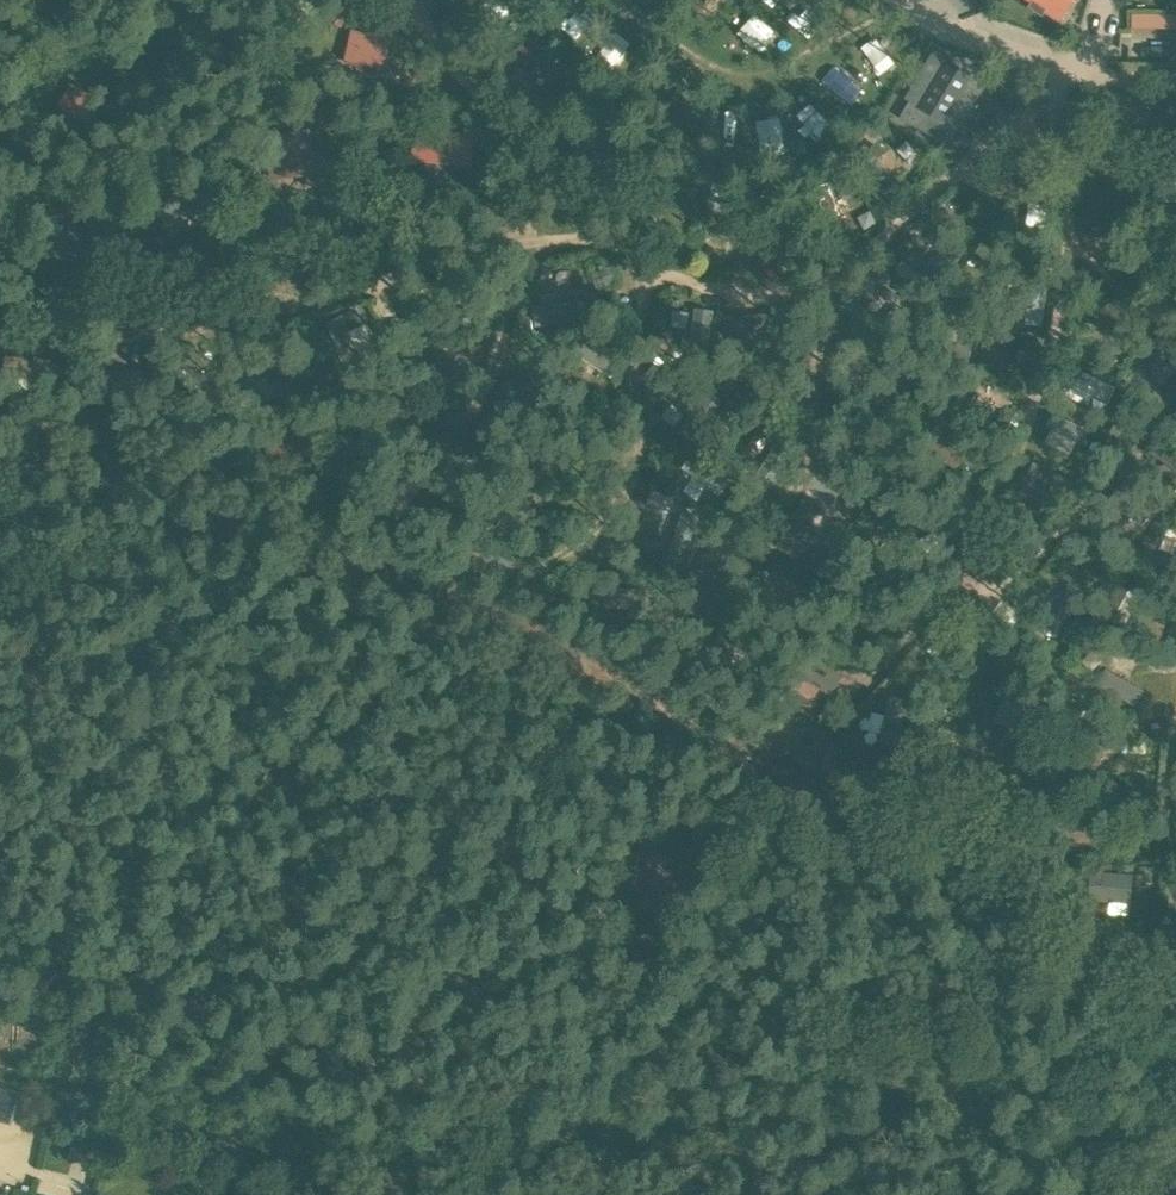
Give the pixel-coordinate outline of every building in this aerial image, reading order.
[(460,8),(471,23),(486,12),(477,0),(471,0),(460,8)] [(1036,4),(1055,17),(1060,20),(1074,0),(1031,0),(1036,4)] [(339,4),(329,16),(341,25),(350,13),(339,4)] [(286,26),(277,16),(265,27),(273,37),(286,26)] [(345,56),(349,57),(347,62),(356,65),(358,69),(365,70),(368,68),(376,69),(377,64),(380,64),(385,42),(351,33),(345,56)] [(522,41),(508,53),(544,93),(558,80),(522,41)] [(949,61),(950,60),(934,50),(905,99),(909,102),(899,118),(950,148),(989,83),(973,73),(972,75),(969,79),(947,65),(949,61)] [(575,63),(566,73),(574,81),(583,71),(575,63)] [(91,121),(100,104),(70,86),(58,107),(69,113),(71,109),(91,121)] [(688,116),(696,134),(709,128),(701,110),(688,116)] [(864,121),(849,134),(858,143),(872,129),(864,121)] [(308,157),(305,131),(271,135),(275,171),(316,166),(315,156),(308,157)] [(414,155),(471,160),(473,135),(451,132),(451,136),(416,133),(414,155)] [(850,138),(845,143),(850,149),(856,144),(850,138)] [(882,138),(868,150),(896,183),(909,171),(882,138)] [(839,162),(819,168),(837,226),(857,219),(839,162)] [(702,181),(688,175),(684,185),(699,190),(702,181)] [(956,184),(877,252),(888,265),(898,283),(909,313),(913,324),(939,295),(941,293),(967,256),(973,245),(977,230),(956,184)] [(712,187),(707,209),(739,216),(744,193),(712,187)] [(171,189),(167,207),(200,215),(204,196),(171,189)] [(16,193),(5,199),(14,213),(24,207),(16,193)] [(754,259),(779,260),(782,198),(757,197),(754,259)] [(361,200),(346,204),(350,220),(365,216),(361,200)] [(701,256),(714,265),(720,256),(706,248),(701,256)] [(833,305),(829,326),(922,361),(917,338),(913,324),(909,313),(898,283),(888,265),(877,252),(869,259),(863,264),(857,270),(851,274),(844,279),(837,283),(833,305)] [(1061,252),(939,295),(1019,328),(1048,334),(1051,324),(1054,315),(1056,305),(1058,295),(1061,252)] [(647,329),(644,344),(654,354),(684,360),(707,380),(722,299),(678,286),(676,285),(673,285),(670,285),(668,286),(665,286),(663,288),(661,289),(659,291),(657,294),(656,296),(655,299),(651,314),(647,329)] [(354,301),(318,309),(323,334),(338,370),(364,403),(393,393),(403,382),(410,374),(410,339),(410,335),(399,287),(354,301)] [(939,295),(913,324),(917,338),(922,361),(994,373),(1009,375),(1034,382),(1042,349),(1048,334),(1019,328),(939,295)] [(535,304),(537,322),(592,314),(590,297),(535,304)] [(722,299),(707,380),(711,383),(739,402),(764,385),(788,369),(787,301),(755,301),(722,299)] [(637,304),(541,350),(554,386),(565,408),(628,383),(631,363),(633,344),(636,324),(637,304)] [(533,333),(531,315),(520,316),(522,334),(533,333)] [(88,348),(63,412),(80,416),(119,433),(125,423),(156,376),(169,339),(149,341),(129,344),(108,346),(88,348)] [(488,402),(480,420),(522,429),(523,424),(560,432),(565,408),(554,386),(541,350),(508,344),(496,383),(488,402)] [(639,382),(639,392),(643,399),(652,416),(671,432),(702,457),(739,402),(711,383),(707,380),(684,360),(654,354),(644,344),(641,362),(640,372),(639,382)] [(469,345),(469,357),(485,357),(485,345),(469,345)] [(1109,362),(1117,357),(1110,349),(1103,355),(1109,362)] [(474,364),(420,365),(421,385),(475,384),(474,364)] [(1116,388),(1068,364),(1060,380),(1108,403),(1116,388)] [(643,399),(639,392),(640,401),(641,410),(643,420),(644,427),(645,434),(645,441),(645,448),(645,455),(644,462),(643,468),(641,475),(655,480),(708,509),(717,512),(735,486),(702,457),(671,432),(652,416),(643,399)] [(1051,413),(1045,426),(1086,444),(1092,431),(1051,413)] [(1129,432),(1114,425),(1109,435),(1124,442),(1129,432)] [(322,448),(325,462),(335,460),(333,446),(322,448)] [(602,531),(594,537),(636,552),(688,571),(708,509),(655,480),(641,475),(639,482),(636,488),(634,494),(628,502),(622,510),(616,517),(609,524),(602,531)] [(805,501),(779,544),(794,553),(820,510),(805,501)] [(1139,563),(1142,566),(1156,594),(1175,618),(1175,509),(1165,504),(1139,563)] [(841,513),(838,526),(848,529),(852,515),(841,513)] [(1084,619),(1175,645),(1175,618),(1156,594),(1142,566),(1139,563),(1111,560),(1107,569),(1098,587),(1084,619)] [(1055,684),(1085,697),(1173,722),(1175,709),(1175,645),(1084,619),(1055,684)] [(792,629),(764,705),(786,714),(821,727),(839,709),(856,690),(873,671),(806,625),(792,629)] [(878,741),(895,745),(905,702),(888,698),(878,741)] [(1138,876),(1090,873),(1088,903),(1136,906),(1138,876)] [(14,1172),(17,1160),(0,1157),(0,1169),(14,1172)]
